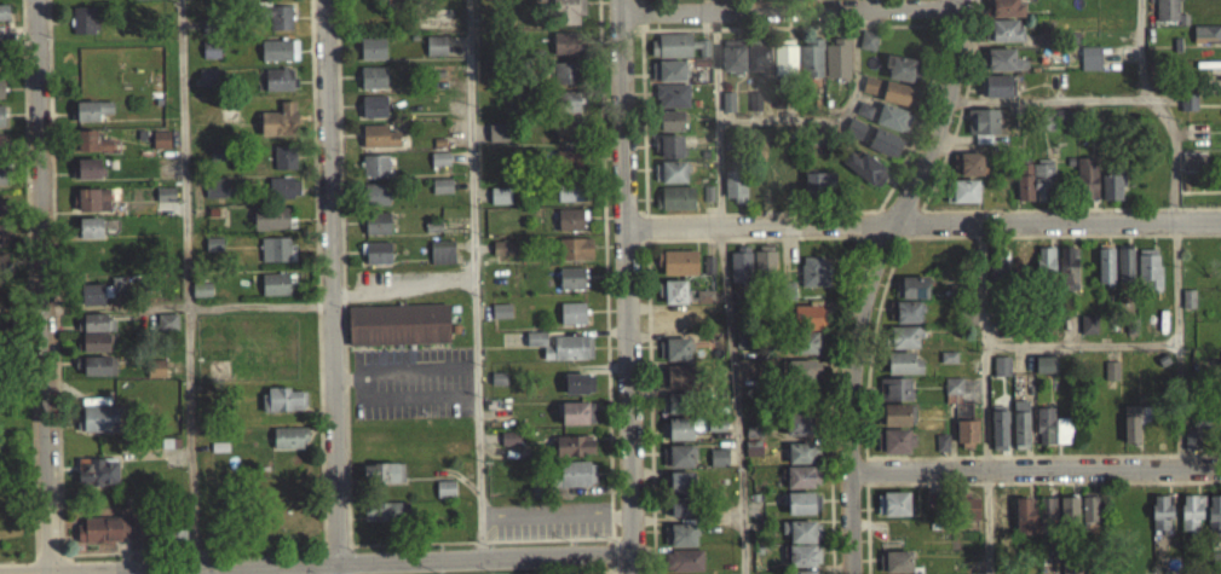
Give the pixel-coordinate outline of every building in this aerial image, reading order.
[(570,3),(569,0),(551,0),(552,34),(582,33),(582,2),(570,3)] [(1025,2),(1019,2),(1019,0),(987,0),(987,13),(993,13),(993,16),(1025,16),(1025,2)] [(1158,18),(1157,0),(1180,0),(1180,18),(1158,18)] [(269,38),(290,39),(291,15),(259,14),(259,27),(269,27),(269,38)] [(71,43),(94,42),(93,15),(71,15),(71,43)] [(986,21),(992,19),(992,18),(1019,17),(1020,27),(1024,27),(1024,40),(993,41),(992,37),(986,37),(986,21)] [(1041,28),(1055,28),(1055,44),(1041,44),(1041,28)] [(553,30),(577,29),(577,51),(553,52),(553,30)] [(1219,35),(1192,34),(1192,50),(1219,50),(1219,35)] [(361,36),(384,35),(385,57),(361,57),(361,36)] [(873,60),(877,42),(861,39),(857,57),(873,60)] [(551,42),(552,64),(579,63),(578,41),(551,42)] [(708,49),(690,49),(690,44),(650,44),(650,67),(694,66),(694,75),(709,75),(708,49)] [(445,65),(446,45),(425,45),(425,64),(445,65)] [(1082,45),(1102,45),(1102,68),(1082,68),(1082,45)] [(384,46),(359,47),(360,69),(385,68),(384,46)] [(798,87),(822,86),(821,47),(808,48),(808,54),(797,55),(798,87)] [(981,51),(989,51),(989,47),(1015,47),(1015,58),(1029,57),(1029,66),(1020,66),(1021,68),(1015,68),(1015,70),(990,70),(990,66),(981,66),(981,51)] [(773,84),(794,83),(794,48),(772,49),(773,84)] [(201,49),(201,67),(219,67),(218,49),(201,49)] [(720,81),(743,81),(743,49),(720,50),(720,81)] [(824,49),(824,89),(849,88),(848,49),(824,49)] [(746,55),(746,81),(769,81),(768,55),(746,55)] [(1080,80),(1100,79),(1099,56),(1080,56),(1080,80)] [(1013,58),(986,58),(986,80),(1026,80),(1026,68),(1013,68),(1013,58)] [(554,59),(578,59),(578,80),(554,81),(554,59)] [(1165,60),(1150,60),(1150,76),(1165,76),(1165,60)] [(361,65),(385,64),(385,85),(362,86),(361,65)] [(915,80),(916,68),(886,64),(883,88),(910,91),(911,80),(915,80)] [(651,70),(651,90),(684,89),(684,70),(651,70)] [(576,72),(553,71),(552,92),(576,93),(576,72)] [(981,77),(986,77),(986,74),(1013,74),(1013,95),(986,97),(986,94),(981,94),(981,77)] [(385,97),(385,75),(359,76),(360,98),(385,97)] [(215,78),(199,77),(198,102),(214,103),(215,78)] [(265,100),(294,99),(293,77),(264,78),(265,100)] [(910,95),(863,86),(860,104),(906,113),(910,95)] [(555,89),(580,88),(580,110),(555,111),(555,89)] [(1181,92),(1198,92),(1198,109),(1181,109),(1181,92)] [(362,94),(385,93),(386,115),(362,115),(362,94)] [(687,93),(655,93),(656,117),(688,116),(687,93)] [(76,100),(98,99),(99,118),(77,120),(76,100)] [(582,100),(552,101),(553,124),(583,123),(582,100)] [(747,101),(747,120),(764,119),(763,100),(747,101)] [(1179,120),(1195,120),(1196,104),(1180,103),(1179,120)] [(361,127),(386,125),(385,104),(360,105),(361,127)] [(1056,106),(1076,106),(1076,121),(1056,122),(1056,106)] [(968,108),(998,108),(1000,133),(969,133),(968,108)] [(112,110),(75,111),(75,131),(98,130),(98,123),(112,123),(112,110)] [(260,122),(259,143),(295,144),(295,110),(278,110),(278,122),(260,122)] [(867,127),(871,115),(859,111),(854,123),(867,127)] [(907,121),(880,112),(873,133),(900,141),(907,121)] [(555,118),(580,118),(580,139),(555,140),(555,118)] [(681,119),(658,120),(659,141),(682,140),(681,119)] [(488,120),(507,120),(507,138),(489,139),(488,120)] [(363,123),(386,122),(387,144),(363,144),(363,123)] [(844,141),(860,147),(865,133),(849,127),(844,141)] [(554,152),(581,151),(580,130),(554,130),(554,152)] [(1206,132),(1184,131),(1184,149),(1206,149),(1206,132)] [(488,132),(487,157),(509,158),(509,133),(488,132)] [(386,134),(361,135),(362,156),(398,155),(398,141),(386,141),(386,134)] [(902,147),(873,137),(866,157),(896,167),(902,147)] [(76,160),(111,160),(111,148),(94,148),(94,140),(76,140),(76,160)] [(151,140),(151,158),(168,158),(168,140),(151,140)] [(681,144),(659,145),(659,168),(682,167),(681,144)] [(555,147),(580,147),(581,168),(557,169),(555,147)] [(430,150),(450,149),(450,163),(431,164),(430,150)] [(1205,151),(1185,151),(1183,168),(1205,168),(1205,151)] [(363,153),(386,152),(387,174),(364,174),(363,153)] [(955,152),(984,153),(984,175),(962,175),(962,164),(955,164),(955,152)] [(227,154),(209,155),(209,170),(227,170),(227,154)] [(295,178),(295,155),(273,155),(273,178),(295,178)] [(1032,155),(1018,155),(1018,162),(1016,162),(1018,201),(1035,199),(1032,155)] [(1078,155),(1095,155),(1095,160),(1098,160),(1099,197),(1079,197),(1079,186),(1078,186),(1078,155)] [(1039,156),(1053,156),(1053,162),(1055,162),(1055,187),(1049,187),(1049,199),(1037,199),(1037,187),(1035,187),(1035,162),(1039,162),(1039,156)] [(76,158),(98,157),(99,176),(77,178),(76,158)] [(857,167),(849,160),(841,170),(873,197),(887,180),(863,161),(857,167)] [(430,175),(448,175),(448,161),(430,162),(430,175)] [(981,162),(955,162),(956,185),(982,185),(981,162)] [(1127,162),(1106,163),(1106,172),(1104,172),(1104,198),(1122,198),(1122,184),(1127,184),(1127,162)] [(1181,180),(1205,180),(1205,162),(1181,162),(1181,180)] [(388,163),(361,164),(361,186),(389,185),(388,163)] [(100,167),(76,168),(77,188),(101,187),(100,167)] [(685,192),(685,170),(659,170),(660,192),(685,192)] [(431,176),(451,176),(451,191),(432,191),(431,176)] [(557,178),(581,176),(582,198),(557,198),(557,178)] [(723,210),(746,210),(746,180),(724,179),(723,210)] [(948,179),(979,179),(980,202),(954,203),(954,201),(948,201),(948,179)] [(364,181),(387,181),(388,202),(364,203),(364,181)] [(833,182),(804,181),(803,205),(833,205),(833,182)] [(490,182),(509,182),(509,201),(491,202),(490,182)] [(1101,209),(1120,209),(1120,184),(1100,184),(1101,209)] [(267,187),(268,206),(298,206),(297,186),(267,187)] [(204,207),(226,206),(226,188),(204,189),(204,207)] [(451,188),(431,188),(431,202),(451,203),(451,188)] [(582,210),(581,189),(556,190),(556,211),(582,210)] [(388,214),(388,193),(362,193),(363,215),(388,214)] [(174,196),(155,196),(155,210),(174,210),(174,196)] [(490,213),(509,213),(508,196),(489,196),(490,213)] [(660,219),(692,219),(692,196),(660,196),(660,219)] [(77,222),(109,220),(108,198),(76,199),(77,222)] [(558,208),(582,207),(583,228),(559,228),(558,208)] [(365,211),(388,210),(388,232),(365,232),(365,211)] [(79,216),(100,216),(100,236),(79,237),(79,216)] [(252,216),(252,238),(294,239),(294,227),(287,227),(288,216),(252,216)] [(557,240),(584,239),(583,218),(557,219),(557,240)] [(101,247),(100,227),(77,228),(78,248),(101,247)] [(117,229),(102,228),(101,243),(117,243),(117,229)] [(559,237),(591,236),(592,256),(560,257),(559,237)] [(434,238),(453,238),(454,256),(434,257),(434,238)] [(365,240),(388,239),(390,261),(367,261),(365,240)] [(1099,282),(1116,282),(1115,247),(1113,247),(1113,242),(1100,242),(1100,248),(1099,248),(1099,282)] [(732,251),(732,280),(753,280),(751,250),(750,250),(750,244),(738,244),(738,251),(732,251)] [(1039,245),(1055,244),(1056,282),(1038,283),(1037,257),(1039,257),(1039,245)] [(1061,244),(1073,244),(1073,255),(1079,255),(1081,276),(1078,276),(1079,288),(1060,289),(1059,256),(1061,256),(1061,244)] [(1016,247),(1018,259),(1015,259),(1016,284),(1035,283),(1033,249),(1030,249),(1029,245),(1016,247)] [(1119,282),(1135,282),(1134,245),(1119,247),(1119,282)] [(292,246),(260,247),(260,271),(292,270),(292,246)] [(591,247),(557,248),(558,269),(591,268),(591,247)] [(991,247),(1004,247),(1004,249),(1008,249),(1010,291),(992,292),(991,247)] [(1140,248),(1140,278),(1146,278),(1146,286),(1163,288),(1163,263),(1159,263),(1159,248),(1140,248)] [(491,265),(511,265),(512,249),(491,249),(491,265)] [(664,249),(664,251),(658,251),(658,265),(664,265),(664,274),(697,274),(697,249),(664,249)] [(755,249),(777,249),(777,277),(755,277),(755,249)] [(453,273),(453,250),(429,250),(429,273),(453,273)] [(362,273),(389,272),(389,251),(362,251),(362,273)] [(804,255),(823,254),(824,259),(830,259),(830,284),(802,284),(802,262),(805,262),(804,255)] [(704,255),(716,255),(715,273),(704,272),(704,255)] [(559,266),(583,265),(583,286),(559,286),(559,266)] [(559,299),(583,298),(583,276),(558,277),(559,299)] [(895,278),(903,278),(903,276),(928,276),(929,296),(903,297),(903,295),(895,295),(895,278)] [(686,279),(664,280),(664,282),(660,282),(660,295),(664,295),(664,305),(687,303),(687,300),(692,300),(692,290),(686,290),(686,279)] [(796,279),(787,279),(781,279),(782,292),(796,292),(796,279)] [(294,282),(260,283),(261,304),(294,303),(294,282)] [(951,282),(972,282),(972,294),(951,294),(951,282)] [(927,308),(927,286),(900,285),(900,307),(927,308)] [(1183,286),(1196,286),(1196,306),(1183,306),(1183,286)] [(698,289),(715,289),(715,301),(698,301),(698,289)] [(795,309),(794,291),(782,291),(783,309),(795,309)] [(210,292),(191,292),(191,306),(210,306),(210,292)] [(79,294),(80,314),(103,313),(103,304),(120,304),(120,293),(79,294)] [(713,300),(695,299),(694,311),(712,312),(713,300)] [(560,300),(584,300),(584,320),(560,321),(560,300)] [(891,300),(921,300),(922,321),(897,323),(897,315),(891,315),(891,300)] [(795,303),(822,303),(822,306),(828,306),(828,315),(822,315),(822,329),(795,329),(795,318),(791,318),(791,308),(795,308),(795,303)] [(687,308),(689,331),(667,332),(666,323),(660,323),(660,311),(666,311),(666,308),(687,308)] [(894,333),(920,332),(919,310),(894,311),(894,333)] [(584,333),(584,311),(559,311),(559,333),(584,333)] [(491,313),(491,328),(510,327),(510,312),(491,313)] [(1082,313),(1098,312),(1098,331),(1082,331),(1082,313)] [(348,355),(449,352),(448,313),(346,316),(348,355)] [(1139,315),(1121,315),(1122,331),(1140,330),(1139,315)] [(156,323),(156,339),(177,339),(176,322),(156,323)] [(1080,344),(1097,343),(1097,323),(1079,324),(1080,344)] [(77,324),(76,340),(112,340),(112,324),(77,324)] [(892,325),(923,324),(923,336),(918,336),(918,347),(892,347),(892,342),(886,342),(886,327),(892,327),(892,325)] [(737,346),(748,346),(748,340),(755,340),(755,329),(736,329),(737,346)] [(783,335),(791,335),(791,331),(818,331),(818,332),(823,332),(824,349),(819,349),(819,353),(791,353),(791,350),(783,350),(783,335)] [(691,360),(690,337),(667,337),(667,340),(661,340),(661,356),(667,356),(667,360),(691,360)] [(545,355),(545,341),(525,341),(525,355),(545,355)] [(81,361),(109,361),(109,342),(81,343),(81,361)] [(591,344),(553,345),(553,369),(591,368),(591,344)] [(941,349),(958,349),(958,360),(941,360),(941,349)] [(923,356),(916,356),(916,350),(883,350),(883,363),(889,363),(889,373),(916,373),(916,371),(923,371),(923,356)] [(1012,354),(996,354),(995,373),(1012,373),(1012,354)] [(1036,355),(1056,355),(1056,371),(1036,372),(1036,355)] [(1105,358),(1119,358),(1119,377),(1105,377),(1105,358)] [(783,359),(816,359),(816,360),(820,360),(820,377),(816,377),(816,382),(789,381),(789,378),(783,378),(783,359)] [(886,383),(921,383),(921,368),(913,368),(913,361),(886,361),(886,383)] [(662,369),(668,367),(668,366),(701,364),(702,385),(668,388),(668,384),(663,384),(662,369)] [(82,385),(114,385),(114,365),(81,366),(82,385)] [(1010,385),(1009,365),(992,366),(993,386),(1010,385)] [(1034,383),(1055,382),(1055,365),(1034,366),(1034,383)] [(164,368),(147,369),(147,386),(164,386),(164,368)] [(750,369),(738,369),(739,385),(750,384),(750,369)] [(814,369),(785,369),(785,394),(815,394),(814,369)] [(1117,389),(1117,371),(1104,370),(1103,389),(1117,389)] [(661,397),(690,396),(690,375),(660,376),(661,397)] [(945,376),(964,375),(964,392),(945,393),(945,376)] [(881,377),(911,376),(911,388),(914,388),(914,396),(911,396),(911,400),(881,400),(881,377)] [(563,383),(563,404),(593,403),(592,382),(563,383)] [(669,393),(669,395),(662,395),(662,410),(669,408),(669,413),(692,412),(692,392),(669,393)] [(262,398),(262,420),(304,420),(305,398),(262,398)] [(1015,400),(1030,399),(1031,447),(1015,447),(1015,400)] [(957,419),(957,400),(974,400),(974,414),(979,414),(979,441),(974,441),(974,447),(962,447),(962,442),(957,442),(957,419)] [(561,402),(586,401),(587,423),(563,424),(561,402)] [(915,402),(885,404),(885,406),(879,406),(879,422),(885,422),(885,425),(911,425),(911,423),(916,423),(915,402)] [(1006,404),(1006,410),(1008,410),(1009,443),(1007,443),(1008,447),(995,448),(993,410),(995,410),(995,404),(1006,404)] [(1124,405),(1151,404),(1151,418),(1140,419),(1140,441),(1125,441),(1124,405)] [(1072,416),(1055,416),(1055,405),(1037,406),(1037,431),(1039,430),(1041,442),(1072,441),(1072,416)] [(1193,407),(1210,407),(1210,423),(1193,423),(1193,407)] [(787,412),(813,412),(813,413),(819,413),(819,430),(813,430),(813,434),(787,435),(787,429),(784,429),(784,421),(787,421),(787,412)] [(82,442),(117,441),(116,414),(81,415),(82,442)] [(692,417),(669,417),(669,422),(663,422),(663,435),(670,435),(670,440),(692,440),(692,417)] [(727,417),(709,417),(709,429),(727,429),(727,417)] [(764,436),(764,423),(747,422),(747,435),(764,436)] [(784,445),(813,444),(812,423),(783,424),(784,445)] [(1186,427),(1202,427),(1202,447),(1186,447),(1186,427)] [(879,431),(885,431),(885,429),(910,429),(910,433),(916,433),(916,445),(910,445),(911,453),(885,453),(885,450),(879,450),(879,431)] [(938,433),(950,431),(950,450),(938,450),(938,433)] [(272,458),(305,457),(305,436),(272,437),(272,458)] [(762,439),(747,439),(747,454),(762,453),(762,439)] [(518,456),(519,441),(499,441),(499,455),(518,456)] [(789,442),(814,442),(814,445),(819,445),(819,454),(814,454),(814,463),(789,464),(789,442)] [(555,465),(593,464),(592,444),(554,445),(555,465)] [(948,460),(948,444),(935,444),(935,460),(948,460)] [(669,445),(669,446),(664,446),(664,462),(669,462),(669,468),(695,468),(695,459),(697,459),(697,445),(669,445)] [(710,447),(730,447),(730,464),(712,464),(710,447)] [(813,452),(787,453),(787,473),(813,473),(813,452)] [(709,476),(727,476),(727,458),(708,458),(709,476)] [(782,468),(788,466),(788,465),(814,465),(814,469),(820,469),(820,481),(814,481),(814,488),(788,488),(788,477),(783,477),(782,468)] [(117,493),(116,467),(76,468),(77,495),(117,493)] [(593,495),(592,470),(550,472),(551,497),(593,495)] [(693,470),(695,493),(666,493),(666,471),(693,470)] [(402,472),(361,473),(361,493),(403,492),(402,472)] [(995,489),(996,516),(993,516),(993,532),(1014,532),(1014,488),(995,489)] [(454,490),(435,490),(436,507),(454,506),(454,490)] [(1078,491),(1079,517),(1061,518),(1061,492),(1078,491)] [(783,492),(814,492),(814,494),(822,494),(822,509),(816,509),(816,515),(789,515),(789,504),(783,504),(783,492)] [(910,492),(885,492),(885,494),(879,495),(879,514),(885,512),(885,517),(910,516),(910,510),(915,510),(915,500),(910,500),(910,492)] [(1082,492),(1082,517),(1084,517),(1084,527),(1099,527),(1098,492),(1082,492)] [(979,515),(979,493),(955,493),(955,515),(979,515)] [(1016,493),(1018,530),(1037,530),(1036,495),(1031,495),(1031,493),(1016,493)] [(1041,494),(1056,493),(1058,521),(1056,521),(1058,546),(1043,547),(1043,532),(1041,532),(1039,506),(1041,506),(1041,494)] [(1156,493),(1156,504),(1153,504),(1153,528),(1171,528),(1171,518),(1174,518),(1174,493),(1156,493)] [(1186,493),(1186,504),(1182,504),(1183,528),(1200,528),(1200,518),(1204,517),(1204,506),(1206,505),(1206,493),(1186,493)] [(1211,495),(1220,495),(1220,530),(1209,530),(1209,506),(1211,506),(1211,495)] [(693,497),(693,505),(698,505),(698,515),(695,515),(695,517),(672,517),(672,514),(667,514),(667,497),(693,497)] [(1058,506),(1059,536),(1078,536),(1076,505),(1058,506)] [(977,529),(977,507),(959,507),(959,530),(977,529)] [(400,512),(364,512),(364,530),(400,530),(400,512)] [(782,521),(816,520),(816,523),(822,523),(822,538),(816,538),(816,543),(790,544),(790,533),(783,533),(782,521)] [(666,524),(670,524),(670,523),(697,523),(697,546),(670,546),(670,543),(666,543),(666,524)] [(77,551),(126,550),(126,527),(76,527),(77,551)] [(184,549),(184,535),(169,535),(169,549),(184,549)] [(822,546),(817,546),(817,545),(785,545),(785,556),(790,556),(790,567),(817,567),(817,562),(822,562),(822,546)] [(885,545),(912,545),(912,568),(886,568),(886,566),(881,567),(880,550),(885,550),(885,545)] [(703,549),(672,549),(672,552),(666,552),(666,568),(673,568),(673,570),(703,570),(703,549)] [(1064,559),(1064,573),(1082,573),(1082,559),(1064,559)] [(1105,559),(1105,573),(1088,573),(1087,559),(1105,559)]
